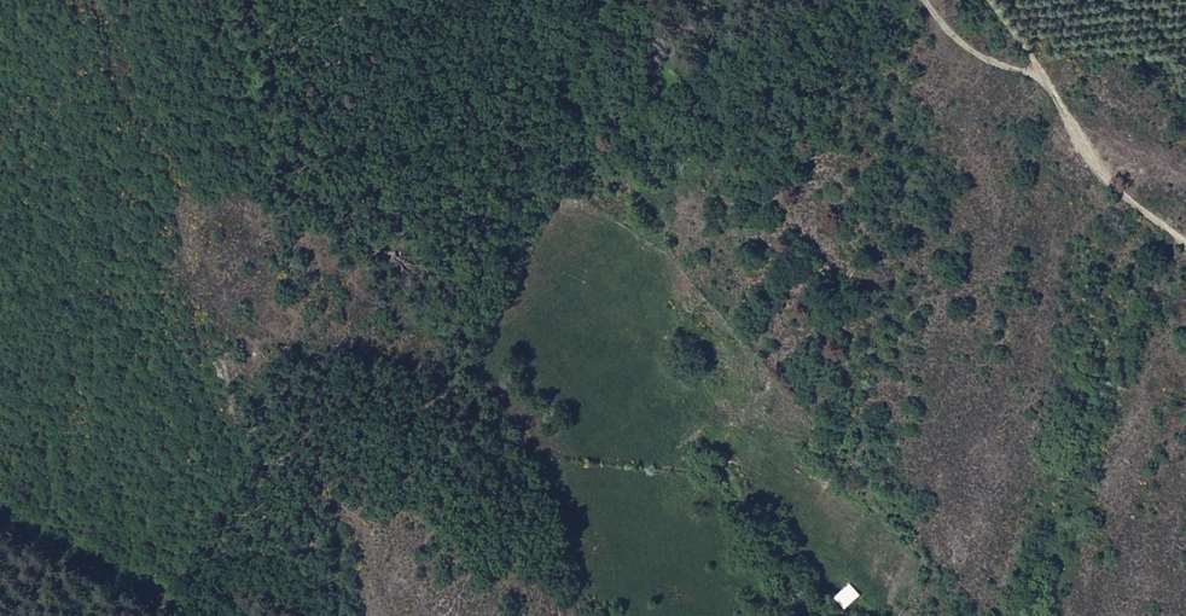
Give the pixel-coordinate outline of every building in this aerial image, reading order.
[(850,584),(832,600),(849,613),(865,599),(850,584)]
